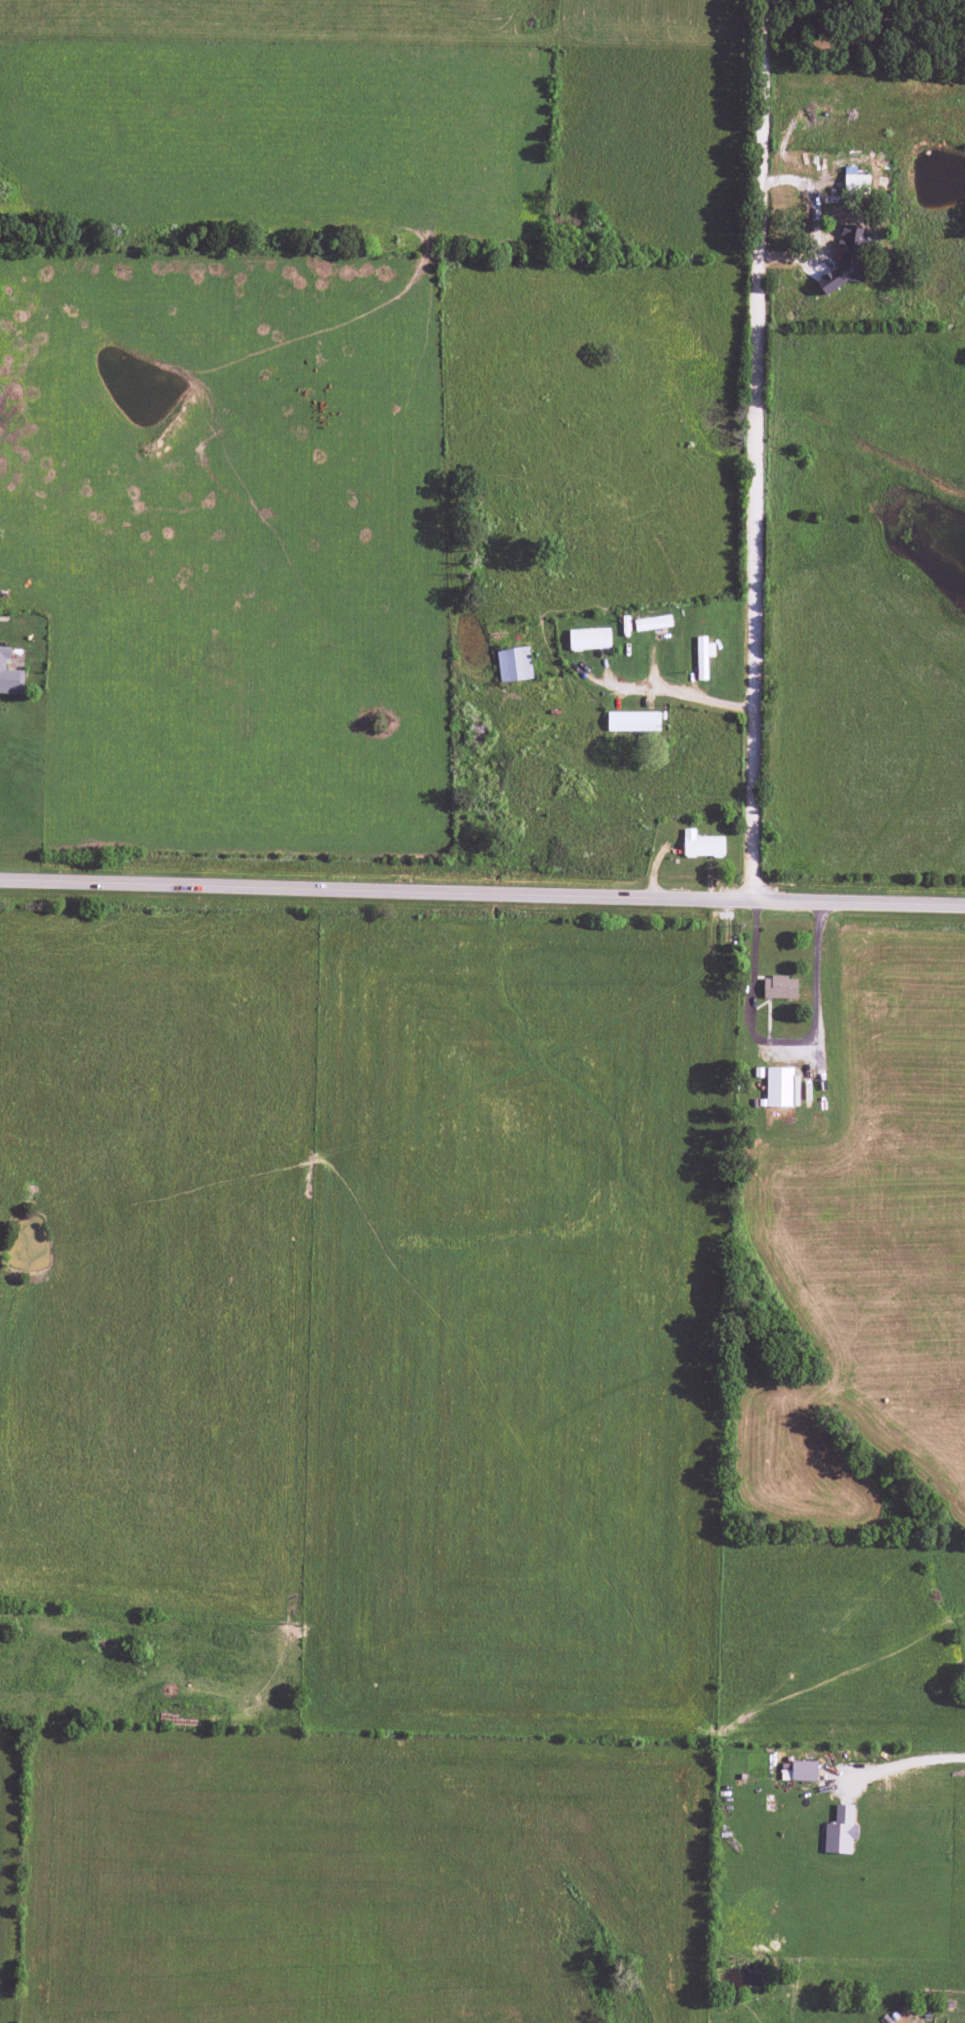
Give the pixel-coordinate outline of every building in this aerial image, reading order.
[(869,175),(856,175),(856,167),(844,167),(844,193),(868,193),(869,175)] [(824,295),(857,274),(859,277),(861,259),(859,255),(861,236),(848,235),(848,232),(851,230),(839,229),(843,234),(839,265),(815,281),(824,295)] [(635,630),(671,627),(670,616),(634,619),(635,630)] [(610,649),(609,629),(568,630),(569,650),(610,649)] [(706,656),(714,656),(714,643),(706,643),(706,637),(696,637),(697,680),(707,680),(706,656)] [(500,683),(533,678),(528,646),(495,651),(500,683)] [(23,670),(5,670),(5,659),(10,660),(11,647),(0,647),(0,693),(22,694),(23,670)] [(659,713),(607,712),(607,731),(659,731),(659,713)] [(724,857),(724,837),(695,836),(695,829),(684,829),(683,856),(724,857)] [(763,976),(763,998),(796,998),(797,977),(763,976)] [(792,1068),(766,1068),(766,1107),(799,1106),(798,1075),(793,1075),(792,1068)] [(816,1781),(817,1762),(781,1761),(781,1780),(816,1781)] [(851,1854),(852,1840),(857,1840),(857,1825),(852,1825),(853,1805),(835,1805),(834,1824),(825,1823),(824,1853),(851,1854)]
